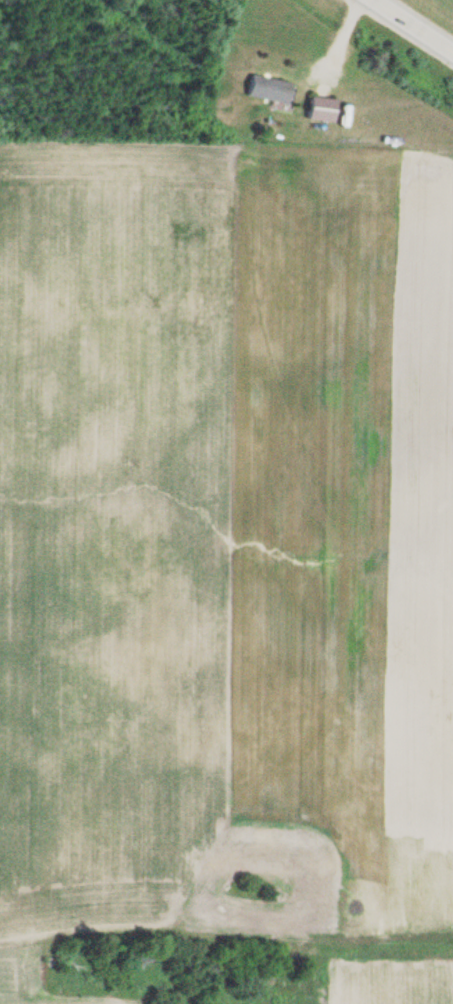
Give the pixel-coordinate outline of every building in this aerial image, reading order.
[(287,83),(247,75),(242,99),(282,107),(287,83)] [(329,123),(332,100),(306,97),(303,120),(329,123)]
